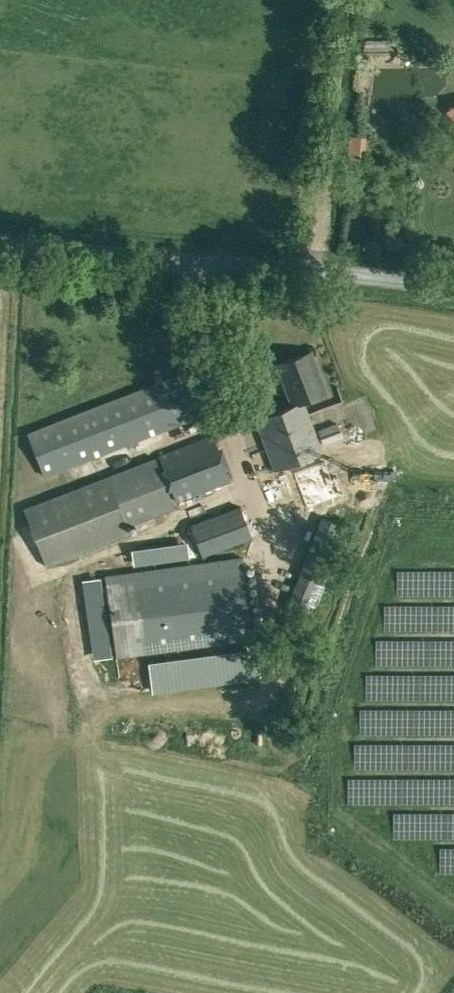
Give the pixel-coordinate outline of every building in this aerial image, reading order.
[(361,159),(363,137),(350,136),(349,158),(361,159)] [(293,406),(303,402),(326,393),(311,352),(277,365),(293,406)] [(28,434),(35,452),(34,452),(44,477),(215,411),(205,386),(204,386),(197,367),(28,434)] [(303,402),(293,406),(256,420),(286,498),(332,480),(303,402)] [(218,448),(213,434),(159,452),(176,503),(231,482),(226,470),(230,468),(222,445),(218,448)] [(174,507),(155,458),(23,508),(45,565),(129,533),(127,525),(174,507)] [(202,558),(253,539),(240,506),(190,525),(202,558)] [(349,523),(319,512),(292,585),(321,596),(349,523)] [(174,565),(104,575),(106,584),(116,659),(147,655),(254,640),(244,565),(242,555),(174,565)]
